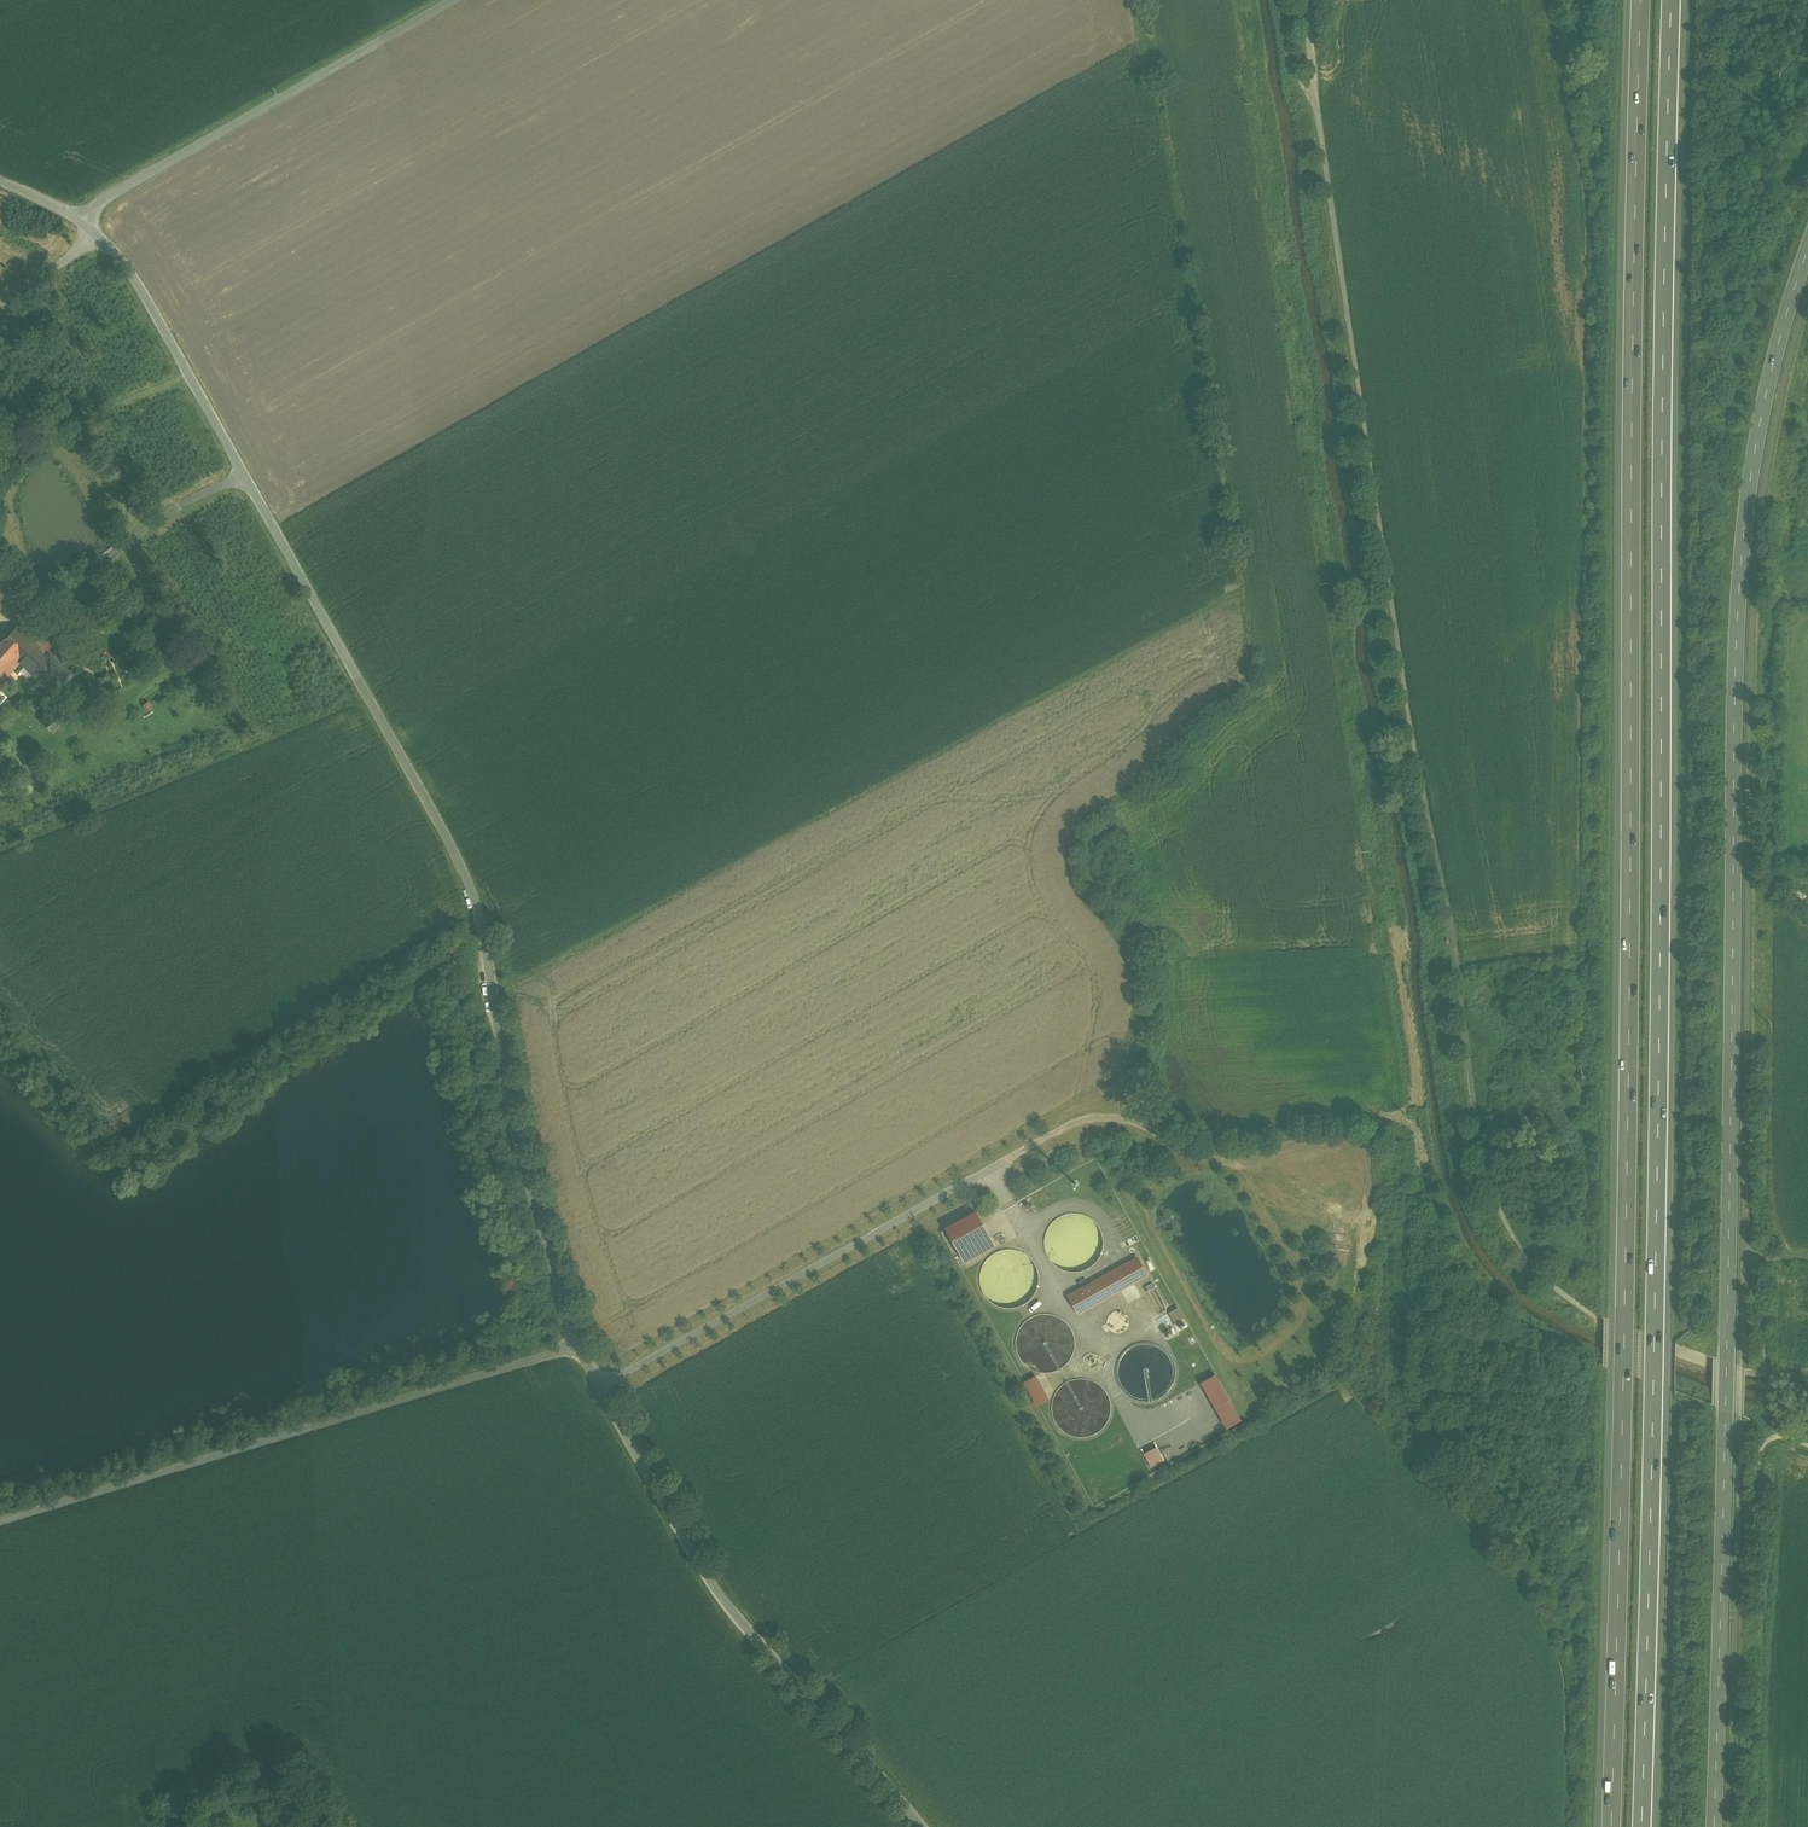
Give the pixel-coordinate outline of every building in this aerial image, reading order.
[(0,572),(0,610),(15,593),(19,589),(0,572)] [(27,593),(20,587),(19,589),(15,593),(22,599),(27,593)] [(31,612),(2,645),(21,661),(36,643),(52,657),(65,643),(31,612)] [(20,661),(21,661),(2,645),(0,643),(0,684),(20,661)] [(52,657),(36,643),(21,661),(20,661),(55,693),(72,675),(52,657)] [(107,671),(101,672),(99,678),(102,682),(108,682),(111,676),(107,671)] [(58,706),(42,721),(52,732),(69,717),(58,706)] [(1086,1215),(1080,1213),(1074,1213),(1068,1214),(1063,1215),(1058,1218),(1053,1222),(1050,1227),(1047,1232),(1046,1237),(1045,1243),(1046,1249),(1048,1255),(1052,1261),(1057,1266),(1063,1270),(1070,1272),(1075,1272),(1081,1272),(1087,1270),(1092,1267),(1096,1263),(1100,1259),(1103,1253),(1104,1248),(1105,1242),(1104,1236),(1102,1231),(1099,1226),(1095,1221),(1091,1217),(1086,1215)] [(974,1214),(946,1229),(963,1261),(992,1246),(974,1214)] [(1137,1235),(1125,1241),(1128,1247),(1140,1240),(1137,1235)] [(1026,1254),(1021,1251),(1015,1249),(1005,1249),(996,1253),(988,1259),(983,1268),(981,1273),(980,1279),(981,1285),(987,1297),(996,1305),(1009,1308),(1021,1306),(1032,1299),(1035,1295),(1038,1289),(1040,1284),(1040,1278),(1039,1272),(1038,1267),(1035,1262),(1031,1257),(1026,1254)] [(1138,1258),(1070,1296),(1080,1313),(1148,1275),(1138,1258)] [(1168,1309),(1153,1283),(1146,1287),(1161,1313),(1168,1309)] [(1180,1330),(1188,1325),(1179,1307),(1171,1311),(1180,1330)] [(1051,1314),(1045,1314),(1040,1314),(1034,1316),(1029,1319),(1025,1322),(1021,1327),(1018,1332),(1017,1338),(1016,1344),(1017,1349),(1019,1355),(1022,1360),(1031,1369),(1043,1373),(1056,1371),(1067,1364),(1074,1354),(1076,1348),(1076,1343),(1075,1337),(1074,1331),(1071,1326),(1067,1322),(1062,1318),(1057,1315),(1051,1314)] [(1146,1342),(1140,1342),(1135,1344),(1129,1347),(1125,1351),(1121,1356),(1119,1361),(1117,1366),(1117,1372),(1117,1378),(1123,1390),(1133,1398),(1145,1401),(1157,1399),(1168,1392),(1172,1388),(1174,1382),(1176,1377),(1176,1371),(1176,1365),(1174,1360),(1171,1355),(1167,1350),(1163,1346),(1157,1344),(1152,1342),(1146,1342)] [(1024,1382),(1039,1407),(1052,1400),(1037,1374),(1024,1382)] [(1227,1428),(1242,1420),(1218,1374),(1202,1382),(1227,1428)] [(1081,1378),(1076,1379),(1070,1380),(1065,1383),(1061,1387),(1057,1392),(1054,1397),(1053,1402),(1052,1408),(1053,1414),(1055,1420),(1062,1429),(1071,1435),(1083,1437),(1094,1435),(1104,1428),(1110,1418),(1112,1413),(1112,1407),(1111,1401),(1109,1396),(1107,1391),(1103,1386),(1098,1382),(1093,1380),(1087,1378),(1081,1378)] [(1155,1464),(1163,1459),(1152,1443),(1144,1449),(1155,1464)]
